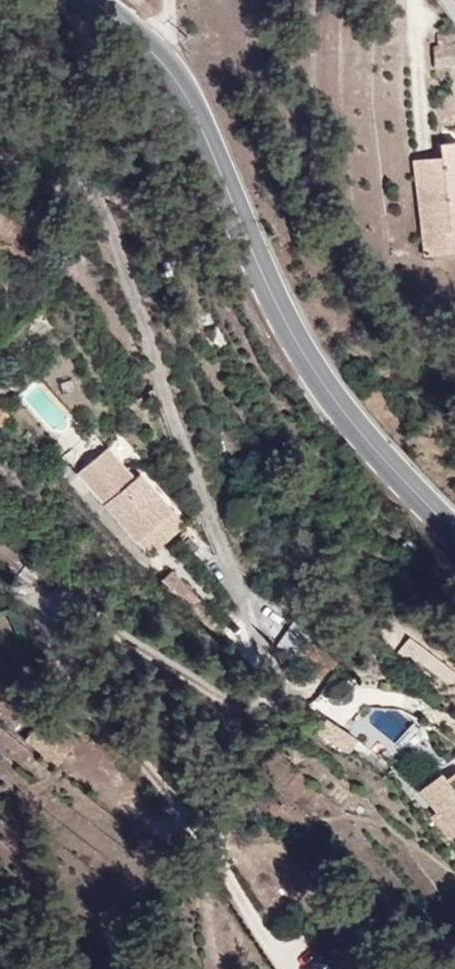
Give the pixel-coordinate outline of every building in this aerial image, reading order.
[(453,29),(441,31),(442,38),(434,40),(438,66),(454,64),(454,42),(453,29)] [(86,469),(116,443),(101,426),(72,452),(86,469)] [(105,492),(130,459),(116,443),(86,469),(105,492)] [(197,520),(151,466),(141,472),(130,459),(105,492),(157,554),(197,520)] [(231,628),(183,571),(170,580),(219,638),(231,628)] [(389,742),(363,711),(345,725),(371,757),(389,742)] [(454,775),(454,754),(453,751),(437,765),(440,771),(448,781),(454,775)] [(448,781),(440,771),(422,786),(454,825),(454,775),(448,781)]
